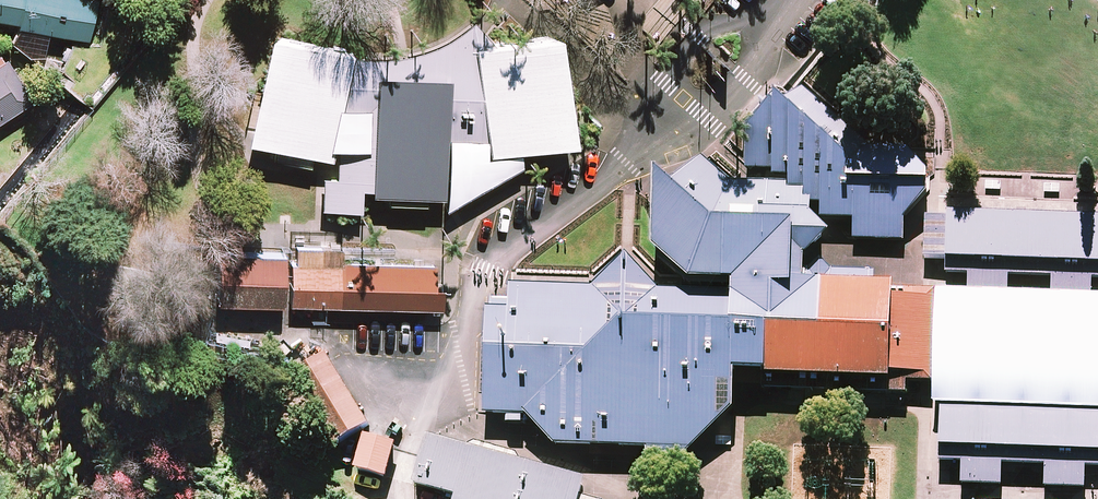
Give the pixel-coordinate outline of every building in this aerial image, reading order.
[(87,0),(0,0),(0,22),(88,41),(97,2),(87,0)] [(336,177),(324,180),(322,209),(359,209),(363,189),(388,194),(387,203),(424,204),(425,197),(446,196),(445,209),(522,165),(520,152),(576,141),(559,37),(497,44),(474,23),(431,49),(374,59),(351,53),(269,35),(244,140),(274,146),(273,158),(309,164),(313,155),(328,157),(332,147),(338,147),(336,177)] [(7,117),(11,124),(21,118),(17,111),(32,101),(2,52),(0,54),(0,122),(7,117)] [(733,290),(737,374),(765,374),(764,389),(908,395),(909,383),(932,382),(936,292),(879,290),(879,276),(834,272),(823,264),(806,276),(808,258),(831,236),(813,217),(815,204),(823,205),(825,222),(857,221),(857,240),(907,242),(907,220),(928,198),(931,176),(914,151),(874,150),(802,89),(787,102),(781,99),(776,104),(749,131),(751,172),(776,172),(777,177),(791,178),(793,186),(735,183),(703,156),(672,185),(660,175),(656,250),(685,267),(692,288),(733,290)] [(935,192),(934,260),(1097,263),(1097,195),(935,192)] [(297,262),(291,261),(290,306),(438,310),(441,289),(436,286),(436,264),(343,259),(341,250),(297,248),(297,262)] [(689,454),(735,411),(737,374),(733,290),(692,288),(664,291),(628,256),(595,286),(515,282),(513,297),(495,300),(493,310),(487,310),(485,417),(529,416),(556,443),(649,449),(648,470),(687,470),(689,454)] [(284,261),(220,259),(219,305),(284,306),(284,261)] [(369,425),(328,354),(285,379),(327,449),(369,425)] [(942,401),(941,465),(961,465),(962,486),(1002,488),(1005,467),(1048,467),(1046,489),(1085,491),(1089,470),(1097,469),(1097,406),(942,401)] [(399,443),(362,433),(352,472),(389,481),(399,443)] [(430,439),(417,486),(463,498),(462,498),(583,498),(588,482),(430,439)]
